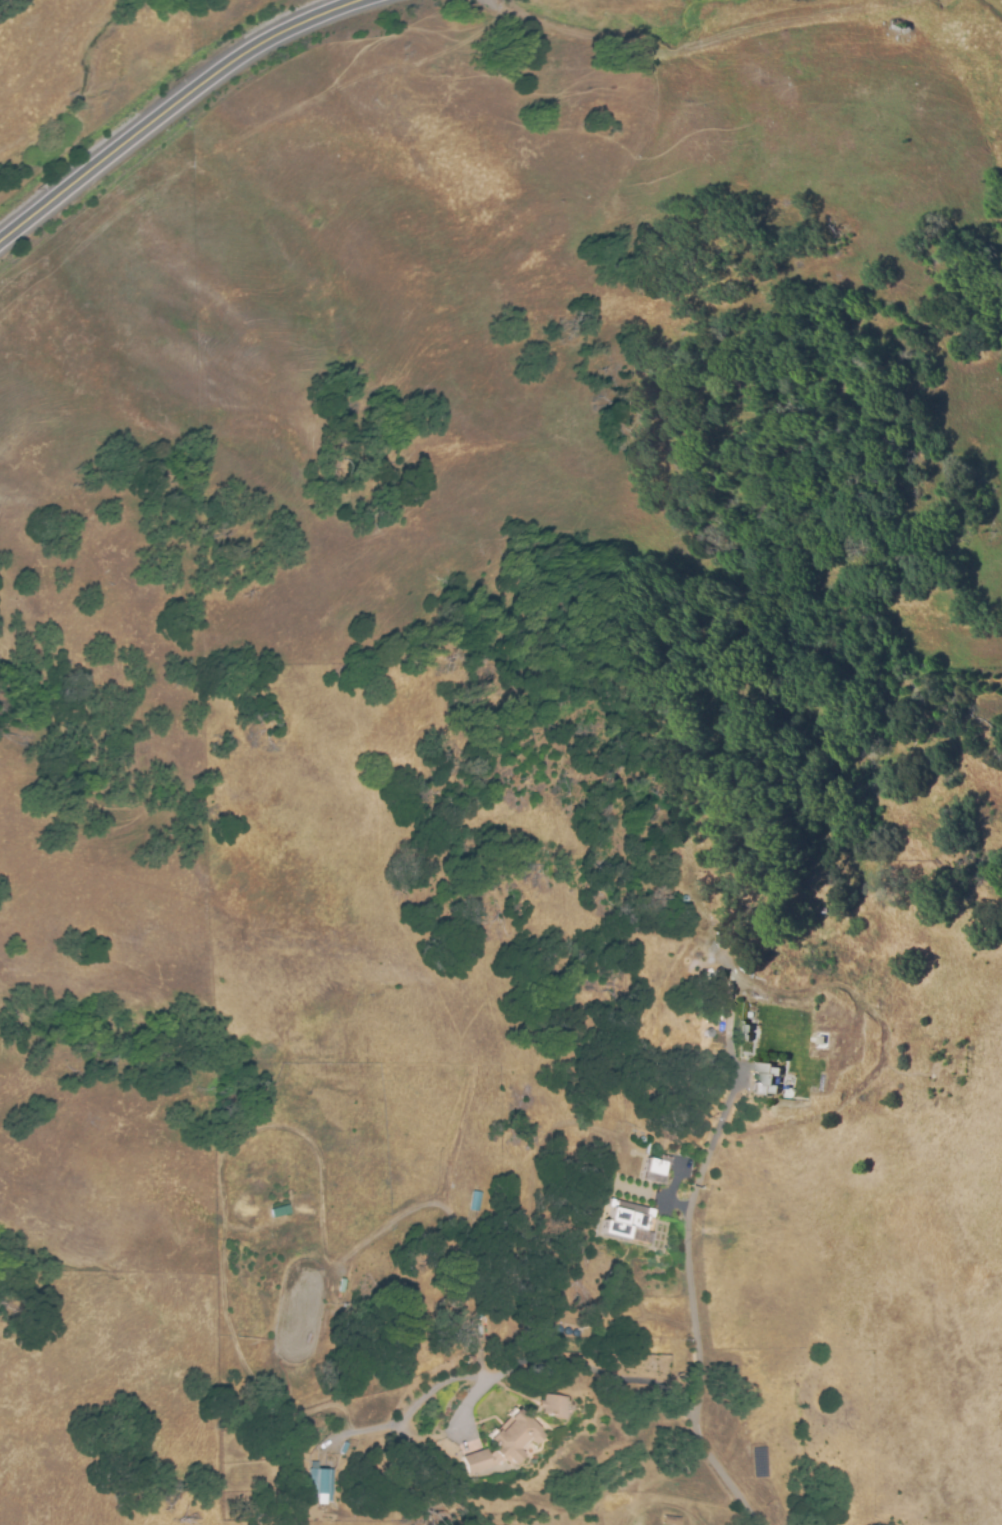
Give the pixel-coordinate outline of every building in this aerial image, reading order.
[(697,917),(708,911),(712,919),(709,920),(711,922),(702,927),(697,917)] [(742,1021),(747,1021),(747,1024),(752,1025),(750,1042),(740,1041),(742,1021)] [(707,1027),(711,1028),(713,1029),(713,1033),(711,1035),(707,1035),(705,1033),(705,1030),(707,1027)] [(766,1038),(786,1038),(786,1042),(812,1043),(812,1039),(818,1029),(833,1029),(841,1042),(832,1055),(819,1055),(819,1063),(782,1064),(782,1057),(766,1057),(766,1038)] [(755,1063),(773,1063),(773,1067),(782,1067),(782,1074),(776,1074),(776,1085),(780,1085),(780,1092),(771,1092),(771,1094),(753,1094),(753,1083),(758,1083),(758,1074),(755,1073),(755,1063)] [(469,1208),(472,1188),(482,1189),(479,1209),(469,1208)] [(627,1210),(629,1210),(630,1211),(632,1212),(633,1213),(634,1214),(635,1216),(635,1217),(636,1219),(636,1221),(636,1223),(636,1225),(635,1226),(634,1228),(633,1229),(632,1230),(630,1231),(629,1232),(628,1232),(626,1232),(625,1231),(623,1231),(622,1229),(621,1228),(620,1227),(620,1225),(619,1223),(619,1221),(619,1219),(619,1217),(620,1216),(621,1214),(622,1213),(623,1212),(624,1211),(626,1210),(627,1210)] [(545,1408),(548,1384),(570,1387),(566,1411),(545,1408)] [(462,1454),(486,1446),(488,1450),(497,1443),(488,1434),(518,1403),(540,1425),(544,1421),(549,1426),(537,1438),(532,1434),(519,1448),(522,1451),(511,1462),(503,1455),(492,1462),(466,1470),(462,1454)] [(310,1503),(331,1504),(332,1470),(310,1470),(310,1503)]
